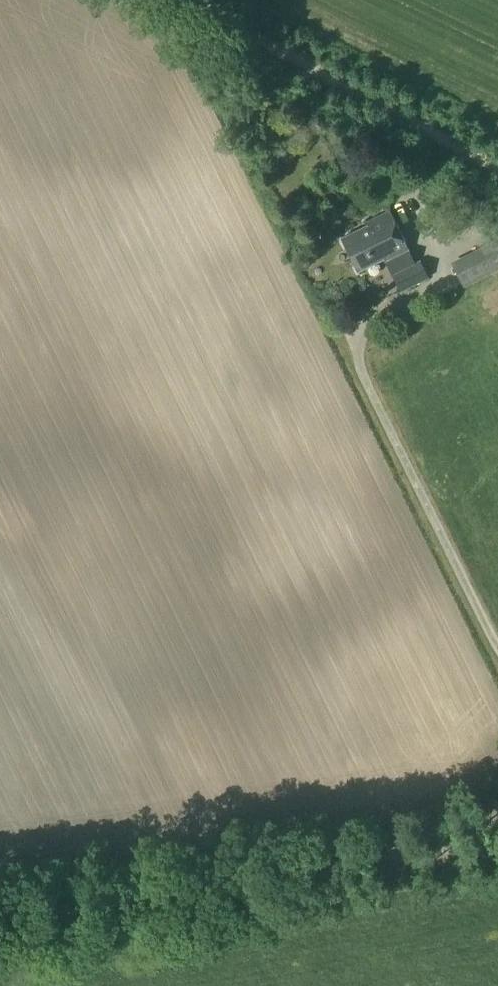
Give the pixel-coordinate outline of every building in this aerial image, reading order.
[(416,264),(390,211),(366,222),(368,225),(341,238),(358,271),(383,259),(399,292),(429,277),(421,261),(416,264)] [(497,270),(497,242),(496,239),(450,262),(463,288),(497,270)]
